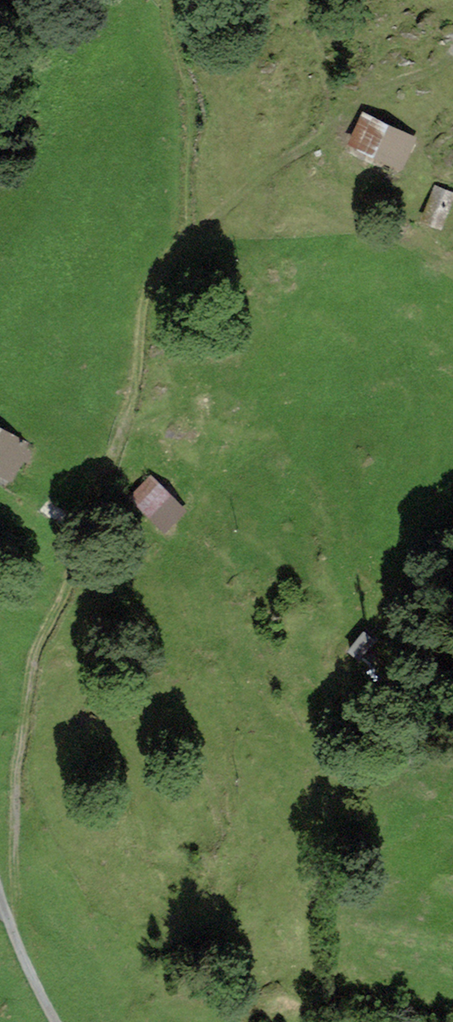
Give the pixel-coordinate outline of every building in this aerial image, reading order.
[(411,144),(415,146),(418,139),(401,132),(403,128),(367,111),(355,136),(404,159),(411,144)] [(429,213),(443,219),(452,194),(452,189),(441,184),(429,213)] [(12,468),(28,439),(27,439),(28,436),(26,435),(25,437),(0,423),(0,461),(12,468)] [(137,490),(168,520),(186,503),(155,473),(137,490)] [(367,627),(353,645),(362,652),(377,635),(367,627)]
